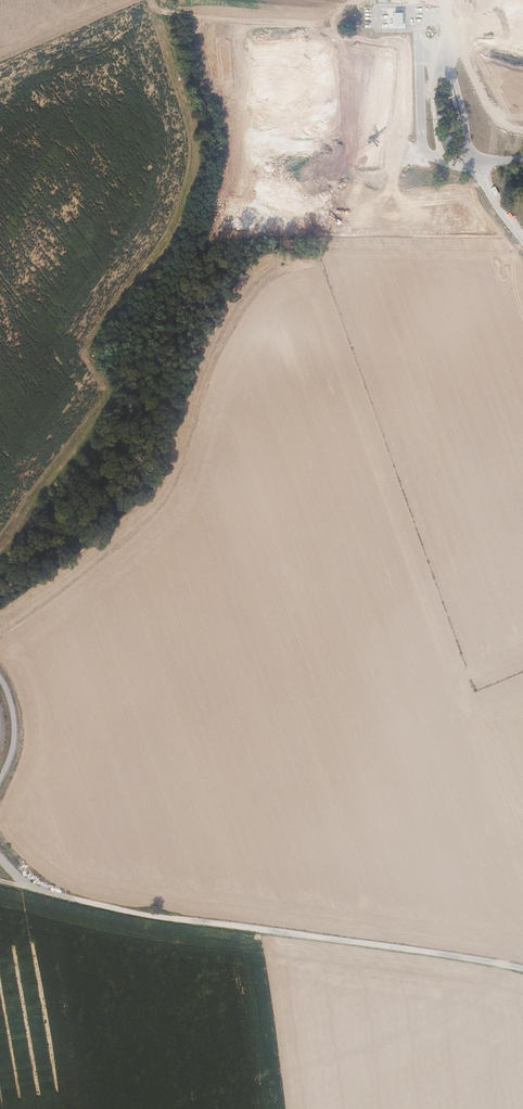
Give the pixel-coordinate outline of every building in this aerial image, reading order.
[(392,20),(391,31),(403,32),(403,20),(392,20)]
